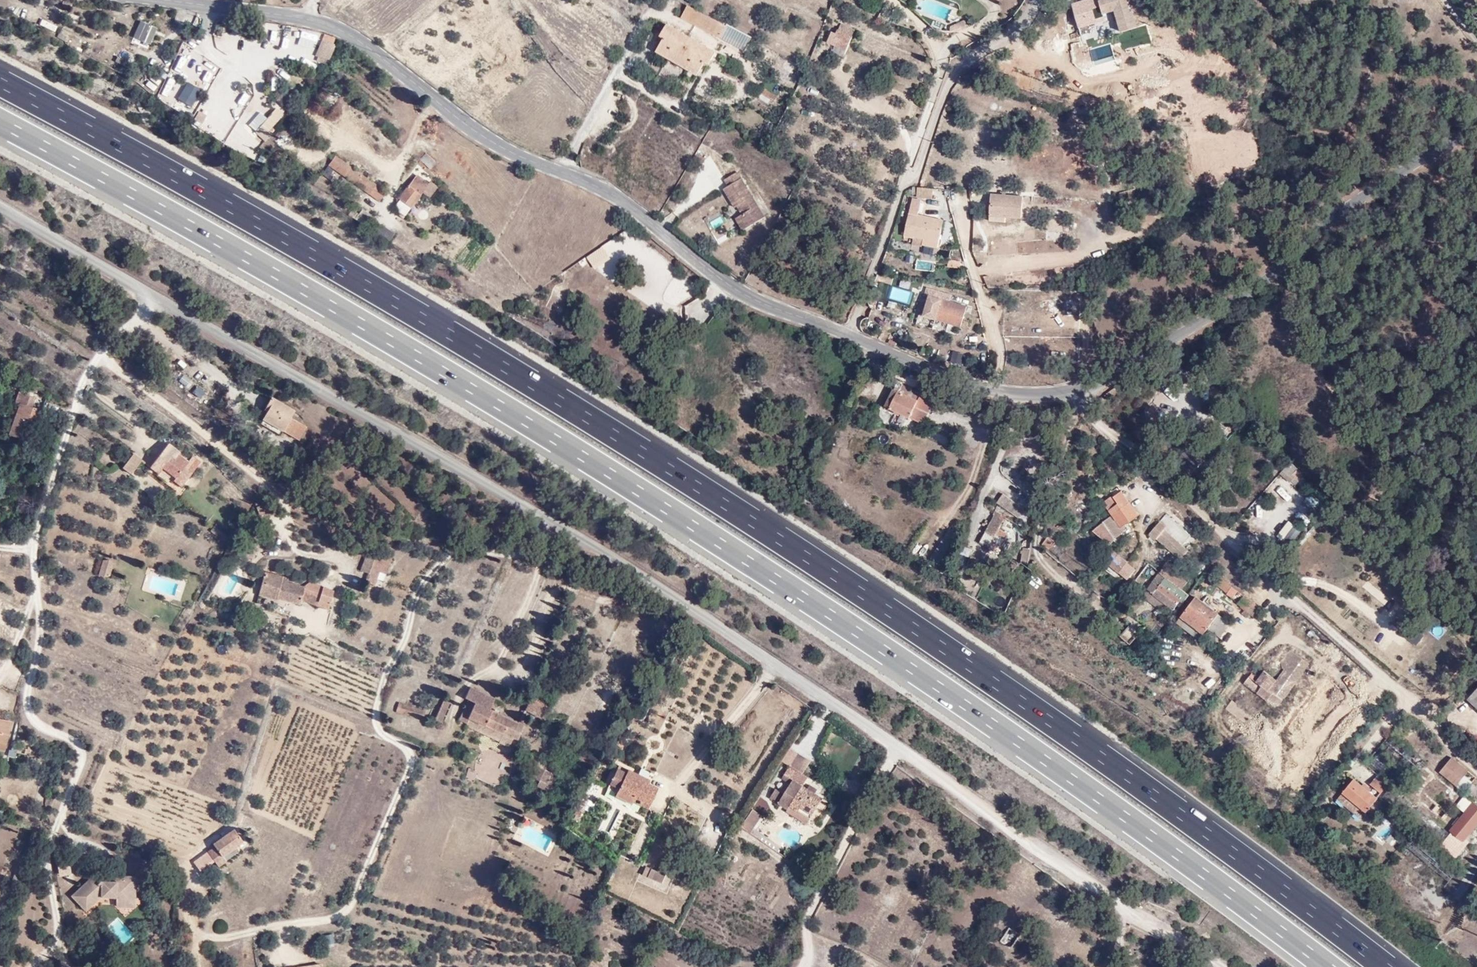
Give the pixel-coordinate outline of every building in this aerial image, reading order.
[(1105,13),(1116,37),(1134,30),(1126,10),(1122,11),(1117,0),(1103,0),(1093,4),(1091,0),(1065,10),(1074,33),(1101,23),(1098,16),(1105,13)] [(722,32),(682,11),(681,13),(676,23),(716,44),(722,32)] [(41,20),(38,26),(54,33),(57,27),(41,20)] [(147,47),(154,30),(136,24),(130,41),(147,47)] [(830,43),(835,45),(846,49),(850,41),(849,40),(851,34),(837,28),(835,34),(834,34),(830,43)] [(723,31),(722,32),(716,44),(739,56),(746,43),(723,31)] [(701,74),(707,76),(715,61),(663,34),(655,49),(664,54),(658,66),(695,85),(701,74)] [(226,35),(220,48),(234,54),(240,42),(226,35)] [(316,55),(326,59),(333,43),(323,38),(316,55)] [(835,45),(833,50),(842,53),(844,55),(846,49),(835,45)] [(153,92),(157,86),(148,80),(144,87),(153,92)] [(192,107),(200,87),(185,81),(177,100),(192,107)] [(207,96),(194,121),(209,128),(222,103),(207,96)] [(264,116),(254,129),(265,136),(272,128),(269,126),(280,113),(273,106),(264,116)] [(246,123),(254,129),(264,116),(257,111),(246,123)] [(221,113),(211,134),(225,140),(234,120),(221,113)] [(236,136),(230,144),(243,151),(249,143),(236,136)] [(386,188),(357,170),(333,154),(326,164),(379,198),(386,188)] [(435,162),(425,154),(420,160),(430,168),(435,162)] [(747,226),(765,214),(736,170),(723,178),(727,185),(723,187),(735,205),(737,204),(740,202),(744,207),(746,210),(740,214),(747,226)] [(427,183),(416,174),(397,198),(410,208),(420,194),(427,198),(435,186),(429,181),(427,183)] [(920,187),(919,196),(934,197),(935,189),(920,187)] [(1022,196),(991,194),(989,216),(1021,218),(1022,196)] [(907,236),(916,238),(916,236),(926,239),(925,245),(941,248),(946,219),(921,214),(924,201),(915,199),(907,236)] [(747,226),(740,214),(736,216),(744,228),(747,226)] [(1062,230),(1062,216),(1047,215),(1046,230),(1062,230)] [(1004,217),(989,216),(989,223),(1004,224),(1004,217)] [(916,236),(916,238),(915,245),(924,247),(925,245),(926,239),(916,236)] [(951,259),(950,266),(962,269),(964,261),(951,259)] [(951,301),(953,294),(930,287),(927,295),(932,297),(926,316),(963,327),(969,306),(951,301)] [(953,351),(950,361),(961,365),(965,354),(953,351)] [(911,419),(920,423),(928,406),(925,404),(928,397),(899,383),(896,390),(891,388),(886,401),(911,419)] [(283,422),(299,434),(307,424),(290,411),(296,405),(274,389),(264,400),(269,404),(264,410),(282,423),(283,422)] [(19,402),(22,402),(35,408),(37,399),(22,393),(19,402)] [(883,406),(911,419),(886,401),(883,406)] [(35,408),(22,402),(17,423),(36,430),(42,411),(35,408)] [(278,429),(282,423),(264,410),(260,416),(278,429)] [(35,433),(36,430),(17,423),(11,440),(31,446),(35,433)] [(174,480),(183,486),(202,462),(193,456),(190,461),(175,450),(177,447),(169,443),(151,467),(161,474),(165,469),(176,477),(174,480)] [(1186,451),(1179,458),(1193,471),(1200,465),(1186,451)] [(125,468),(134,475),(142,463),(132,457),(125,468)] [(1295,486),(1304,477),(1290,463),(1281,471),(1295,486)] [(1279,487),(1272,490),(1280,503),(1286,500),(1279,487)] [(1136,514),(1119,491),(1111,497),(1117,504),(1108,510),(1111,514),(1101,521),(1091,529),(1095,532),(1109,544),(1115,537),(1125,531),(1121,525),(1136,514)] [(1024,509),(1003,495),(997,503),(1019,517),(1024,509)] [(1108,510),(1117,504),(1111,497),(1103,504),(1108,510)] [(272,501),(258,508),(263,518),(277,511),(272,501)] [(1003,511),(996,508),(994,512),(995,512),(981,540),(990,545),(993,539),(1002,544),(1001,546),(1008,550),(1013,541),(1006,538),(1006,536),(1009,531),(999,526),(1004,517),(1001,515),(1003,511)] [(1004,512),(1003,511),(1001,515),(1004,517),(1002,520),(1007,523),(1005,526),(1025,541),(1030,536),(1028,531),(1020,524),(1002,515),(1004,512)] [(1301,513),(1292,522),(1301,532),(1311,523),(1301,513)] [(1289,548),(1302,534),(1289,521),(1276,536),(1289,548)] [(1187,566),(1194,558),(1163,531),(1165,528),(1158,522),(1148,535),(1154,541),(1156,539),(1187,566)] [(209,529),(227,542),(230,537),(213,525),(209,529)] [(1043,543),(1049,548),(1055,541),(1049,535),(1043,543)] [(1110,548),(1101,558),(1119,572),(1128,561),(1110,548)] [(246,549),(244,554),(252,557),(254,552),(246,549)] [(392,562),(395,555),(388,552),(387,555),(371,550),(364,568),(371,571),(368,579),(378,582),(381,575),(386,560),(392,562)] [(1023,550),(1020,561),(1026,566),(1027,566),(1031,552),(1023,550)] [(108,557),(104,558),(99,573),(108,574),(113,562),(108,557)] [(269,560),(267,567),(273,569),(276,562),(269,560)] [(392,562),(386,560),(381,575),(387,577),(392,562)] [(1163,564),(1156,574),(1168,583),(1175,573),(1163,564)] [(280,602),(282,597),(304,604),(306,600),(322,604),(325,596),(309,591),(309,588),(287,581),(288,578),(270,572),(262,595),(280,602)] [(1185,581),(1175,573),(1168,583),(1178,590),(1185,581)] [(1183,604),(1187,597),(1178,590),(1168,583),(1156,574),(1146,589),(1152,594),(1146,602),(1160,613),(1165,606),(1172,611),(1177,603),(1183,604)] [(162,579),(159,592),(171,595),(174,582),(162,579)] [(1226,595),(1231,588),(1219,579),(1214,585),(1226,595)] [(1208,631),(1220,640),(1230,627),(1195,600),(1180,620),(1203,637),(1208,631)] [(1199,644),(1203,637),(1180,620),(1176,626),(1199,644)] [(1277,668),(1283,673),(1296,684),(1308,669),(1289,654),(1277,668)] [(1296,684),(1283,673),(1275,683),(1263,674),(1255,684),(1253,682),(1246,690),(1273,712),(1296,684)] [(1464,697),(1476,709),(1476,684),(1464,697)] [(465,723),(469,716),(485,724),(491,711),(497,699),(473,687),(466,698),(469,699),(459,719),(465,723)] [(433,718),(440,721),(447,700),(441,698),(433,718)] [(533,698),(529,704),(545,713),(546,711),(539,707),(541,703),(533,698)] [(423,717),(425,710),(403,703),(400,710),(423,717)] [(542,719),(545,713),(529,704),(526,710),(542,719)] [(519,725),(510,720),(491,711),(485,724),(504,734),(512,738),(519,725)] [(465,725),(500,742),(504,734),(485,724),(469,716),(465,723),(465,725)] [(7,750),(14,723),(0,720),(0,748),(7,750)] [(523,727),(519,725),(512,738),(517,740),(523,727)] [(508,746),(512,738),(504,734),(500,742),(508,746)] [(1405,744),(1393,734),(1381,748),(1463,813),(1473,801),(1405,744)] [(1379,750),(1369,762),(1378,770),(1384,775),(1390,780),(1451,829),(1461,816),(1379,750)] [(523,759),(529,761),(532,754),(526,752),(523,759)] [(795,815),(809,824),(825,802),(805,790),(820,766),(799,754),(784,778),(794,784),(786,796),(780,805),(795,815)] [(1456,785),(1458,783),(1465,774),(1468,770),(1451,755),(1439,770),(1456,785)] [(548,785),(552,775),(539,769),(534,781),(539,783),(540,782),(548,785)] [(1387,783),(1384,775),(1378,770),(1370,780),(1376,785),(1371,791),(1355,779),(1340,799),(1364,818),(1370,811),(1377,801),(1380,798),(1377,795),(1387,783)] [(658,789),(648,785),(649,781),(629,771),(627,775),(617,771),(608,790),(617,795),(619,792),(636,799),(634,804),(648,810),(658,789)] [(1466,789),(1472,780),(1465,774),(1458,783),(1466,789)] [(771,800),(780,805),(786,796),(778,790),(771,800)] [(633,806),(634,804),(636,799),(619,792),(617,795),(616,798),(633,806)] [(1385,810),(1377,801),(1370,811),(1379,818),(1385,810)] [(1473,801),(1463,813),(1461,816),(1451,829),(1464,840),(1476,824),(1476,804),(1473,801)] [(764,822),(756,817),(745,833),(753,839),(764,822)] [(225,859),(223,855),(243,841),(233,827),(211,842),(214,846),(207,850),(218,864),(225,859)] [(1466,842),(1464,840),(1451,829),(1440,841),(1456,854),(1466,842)] [(659,873),(653,871),(650,880),(664,885),(673,863),(664,860),(659,873)] [(644,877),(650,880),(653,871),(647,868),(644,877)] [(93,874),(71,895),(86,910),(101,896),(115,897),(124,906),(135,896),(136,875),(124,875),(123,882),(113,881),(100,881),(93,874)] [(1471,883),(1463,895),(1470,899),(1476,888),(1476,886),(1471,883)] [(135,906),(135,896),(124,906),(135,906)] [(115,905),(124,906),(115,897),(115,905)] [(1011,950),(1019,935),(1009,929),(1001,945),(1011,950)] [(326,944),(334,943),(333,934),(325,936),(326,944)]
